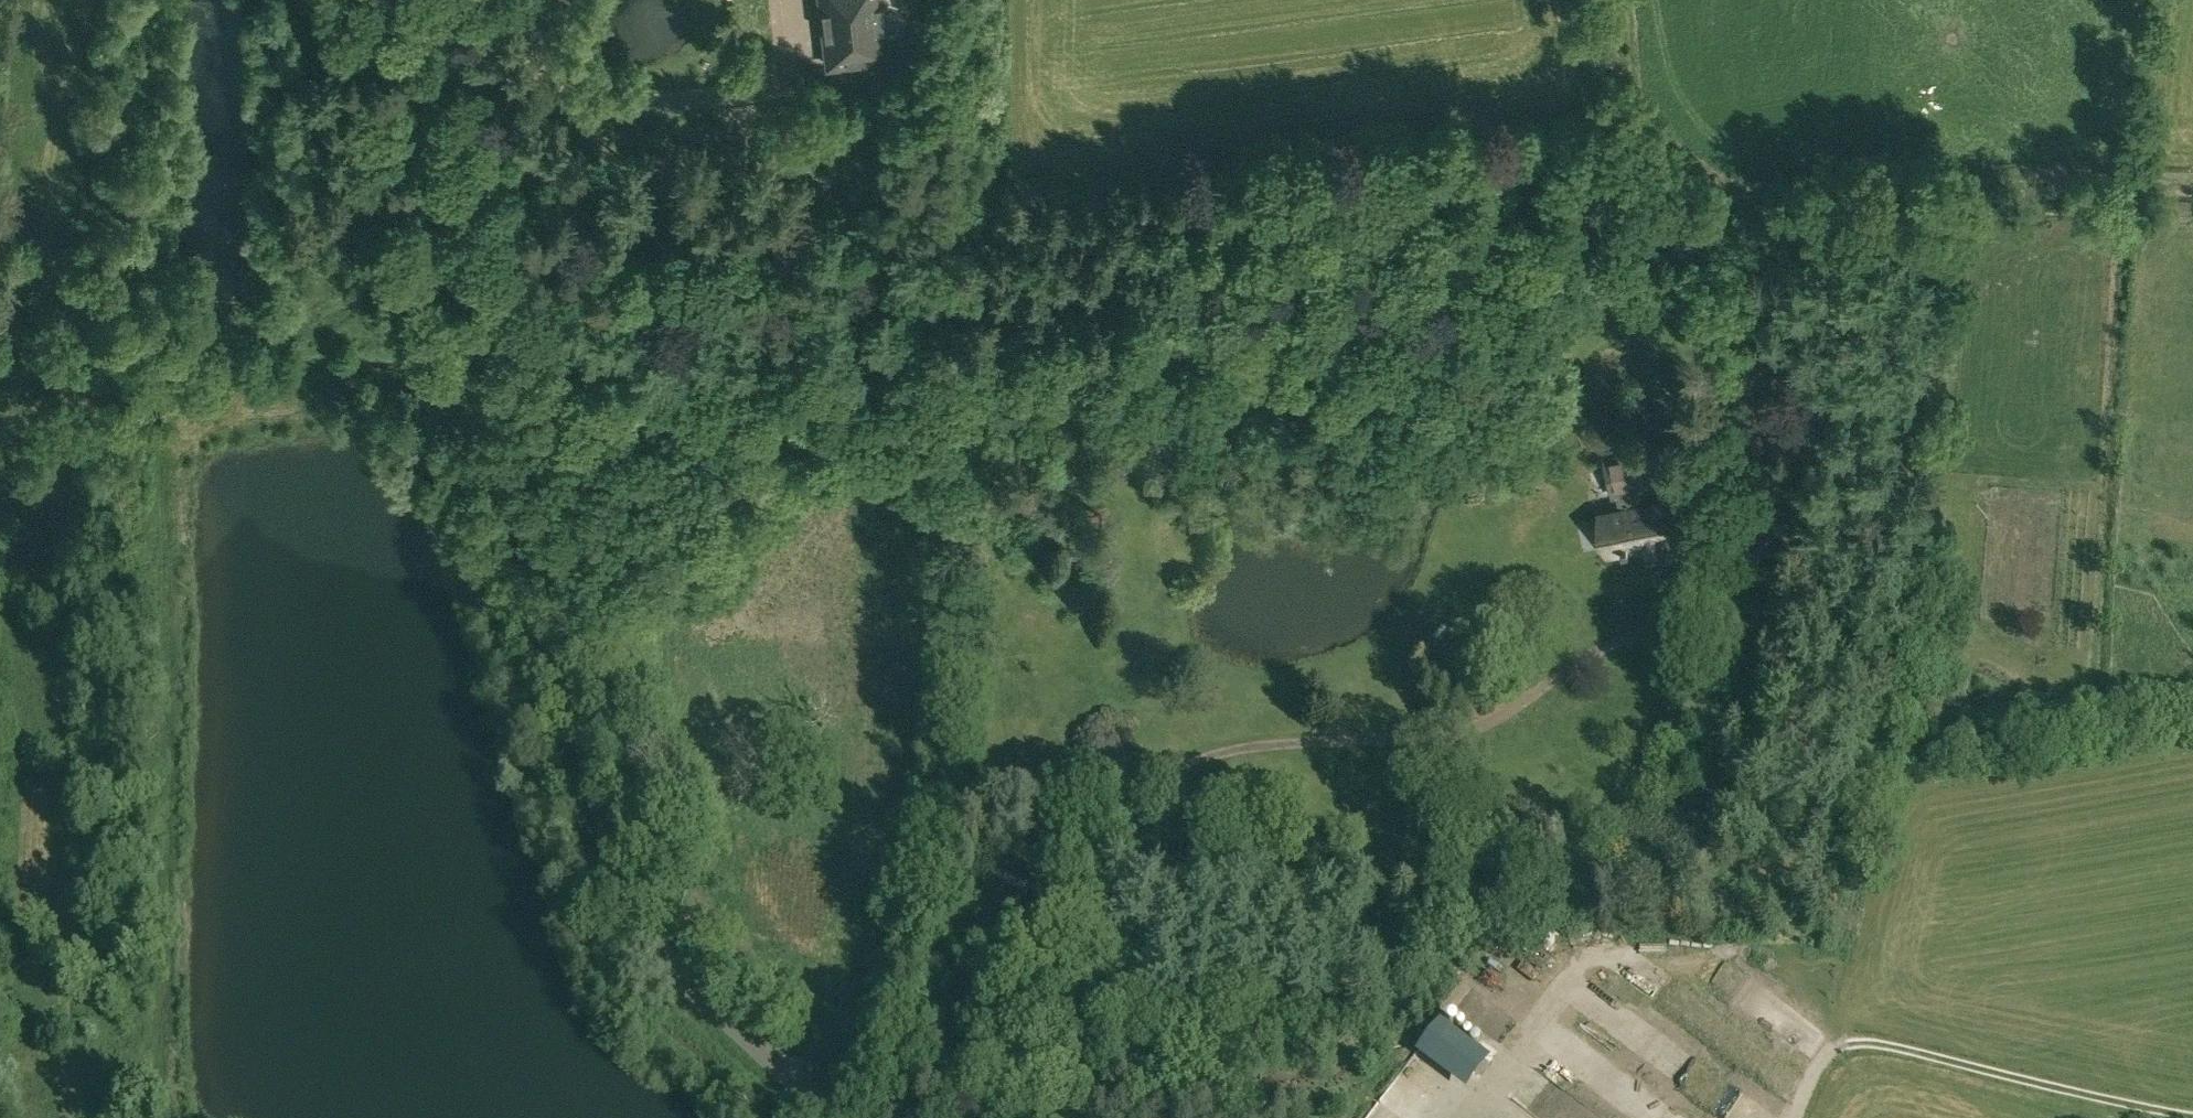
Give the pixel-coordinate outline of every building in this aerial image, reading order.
[(824,34),(828,65),(890,57),(886,27),(911,24),(908,0),(820,0),(824,26),(824,34)] [(2084,217),(2084,230),(2096,231),(2097,218),(2084,217)] [(1602,449),(1611,498),(1669,486),(1658,437),(1602,449)] [(1615,497),(1618,509),(1619,514),(1601,518),(1608,553),(1673,539),(1666,505),(1641,510),(1639,504),(1637,493),(1615,497)]
